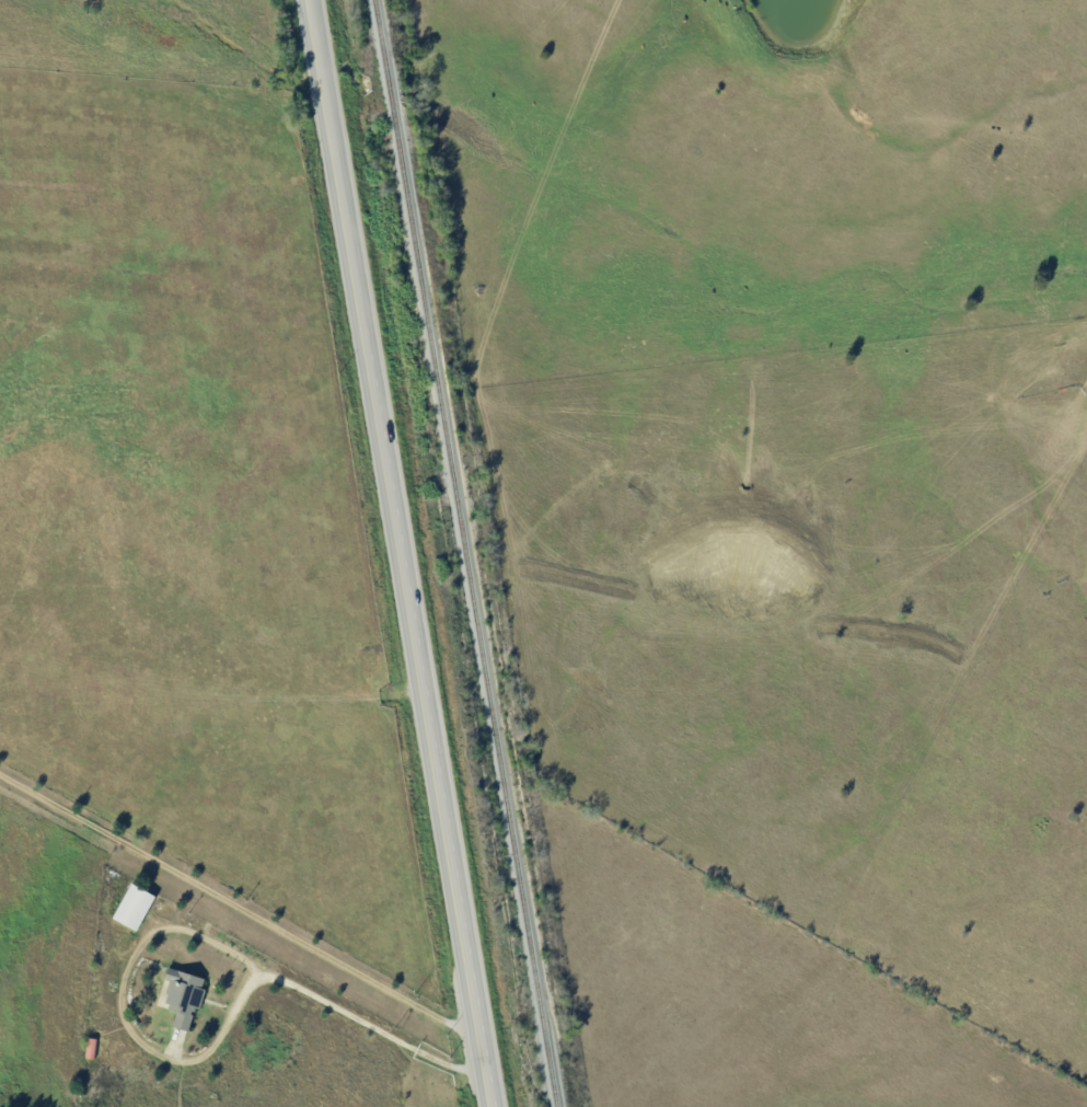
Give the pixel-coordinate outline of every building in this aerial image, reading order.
[(116,920),(141,930),(156,892),(131,882),(116,920)] [(206,977),(169,967),(166,979),(172,981),(165,1007),(178,1011),(174,1025),(192,1030),(206,977)]
